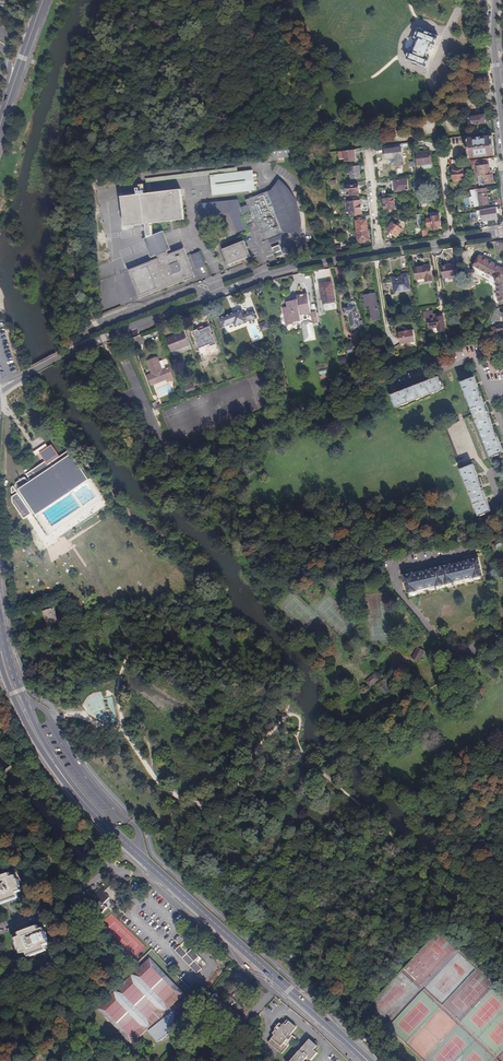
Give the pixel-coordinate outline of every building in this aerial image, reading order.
[(361,24),(357,33),(365,36),(369,27),(361,24)] [(405,59),(426,68),(430,58),(426,56),(428,51),(431,45),(434,46),(438,36),(417,28),(413,38),(417,39),(415,45),(412,51),(409,49),(405,59)] [(473,125),(486,124),(484,115),(472,117),(472,118),(468,118),(469,125),(473,124),(473,125)] [(470,159),(495,156),(492,137),(474,139),(474,138),(470,138),(470,140),(468,140),(470,159)] [(412,147),(412,143),(384,146),(384,150),(385,158),(390,158),(391,164),(403,163),(401,148),(412,147)] [(356,161),(354,150),(340,152),(340,160),(345,159),(345,162),(356,161)] [(421,169),(431,168),(429,152),(416,153),(417,165),(421,164),(421,169)] [(489,164),(476,166),(479,185),(493,183),(492,174),(490,174),(490,171),(489,164)] [(360,179),(358,166),(349,167),(350,180),(360,179)] [(237,168),(145,179),(147,194),(152,194),(150,183),(210,176),(238,173),(237,168)] [(453,178),(464,177),(463,169),(453,170),(453,173),(452,173),(453,178)] [(255,191),(252,171),(238,173),(210,176),(213,196),(255,191)] [(394,181),(396,192),(409,190),(407,179),(394,181)] [(271,190),(246,200),(248,205),(250,212),(252,216),(244,219),(247,226),(254,223),(262,243),(268,240),(281,235),(284,234),(284,233),(298,235),(299,227),(299,220),(298,215),(297,211),(296,207),(293,200),(288,193),(286,190),(281,185),(277,182),(271,190)] [(346,194),(348,194),(348,196),(359,195),(358,185),(349,186),(349,190),(348,191),(347,187),(345,187),(344,190),(344,193),(346,194)] [(487,188),(477,190),(471,191),(473,198),(474,197),(476,202),(475,202),(477,208),(480,206),(490,205),(489,201),(491,200),(491,197),(489,197),(488,193),(487,188)] [(151,237),(154,235),(151,224),(171,221),(184,220),(183,207),(181,190),(152,194),(147,194),(139,195),(121,198),(125,228),(146,225),(147,238),(151,237)] [(385,211),(396,209),(394,198),(384,200),(385,211)] [(206,203),(202,204),(203,216),(230,214),(237,233),(246,230),(240,215),(242,215),(243,215),(250,212),(248,205),(242,208),(238,200),(206,203)] [(350,216),(362,214),(360,201),(348,203),(350,216)] [(496,212),(496,207),(489,208),(490,212),(482,213),(483,221),(496,220),(495,212),(496,212)] [(438,227),(441,227),(439,214),(438,213),(435,213),(433,212),(431,213),(430,214),(430,215),(431,217),(431,219),(426,219),(427,227),(433,227),(433,229),(438,228),(438,227)] [(357,232),(367,230),(366,220),(361,221),(358,221),(355,221),(357,232)] [(397,237),(403,229),(400,227),(400,225),(399,223),(397,225),(393,222),(387,230),(397,237)] [(369,240),(367,230),(357,232),(358,242),(359,242),(365,241),(369,240)] [(157,256),(167,252),(171,250),(164,233),(164,231),(154,235),(151,237),(147,238),(144,239),(151,258),(157,256)] [(281,235),(268,240),(270,244),(283,239),(281,235)] [(243,241),(222,250),(228,265),(250,257),(243,241)] [(275,258),(282,255),(279,245),(272,248),(275,258)] [(168,255),(167,252),(157,256),(158,259),(128,271),(139,299),(195,276),(187,256),(186,253),(184,248),(168,255)] [(191,255),(197,270),(206,266),(200,252),(191,255)] [(502,268),(484,257),(478,267),(497,277),(497,280),(498,282),(501,282),(502,301),(502,268)] [(454,278),(459,277),(456,263),(441,266),(443,277),(453,275),(454,278)] [(429,265),(415,268),(417,279),(425,278),(426,281),(432,280),(429,265)] [(395,293),(410,291),(408,274),(407,275),(406,270),(402,271),(402,275),(402,278),(393,280),(395,293)] [(336,303),(335,300),(333,285),(327,286),(327,289),(321,290),(323,302),(324,305),(336,303)] [(373,320),(379,319),(375,294),(365,295),(366,305),(371,305),(373,320)] [(299,316),(310,314),(307,295),(296,296),(296,300),(288,302),(286,305),(287,307),(282,308),(285,326),(292,325),(292,323),(300,322),(299,316)] [(353,328),(359,327),(356,303),(354,301),(352,302),(351,303),(349,303),(348,305),(348,307),(344,308),(345,314),(351,314),(353,328)] [(233,323),(234,327),(256,319),(253,311),(243,314),(241,310),(219,318),(222,327),(233,323)] [(443,316),(428,318),(429,326),(437,325),(438,330),(445,329),(443,316)] [(304,341),(314,339),(312,324),(308,322),(304,322),(301,325),(304,341)] [(414,331),(399,333),(400,345),(415,343),(414,331)] [(175,350),(188,345),(183,333),(170,338),(175,350)] [(167,382),(174,379),(169,367),(162,370),(157,358),(148,361),(153,374),(148,376),(151,385),(166,379),(167,382)] [(392,395),(397,407),(444,389),(439,377),(392,395)] [(502,453),(502,451),(498,437),(497,438),(480,391),(475,377),(461,382),(490,458),(502,453)] [(183,387),(186,394),(195,390),(193,383),(183,387)] [(9,394),(14,404),(21,401),(20,398),(28,394),(25,387),(9,394)] [(22,420),(32,425),(40,411),(30,406),(22,420)] [(47,442),(45,436),(37,439),(39,445),(47,442)] [(83,471),(68,451),(67,450),(66,450),(58,456),(50,444),(47,447),(44,449),(39,453),(44,461),(42,463),(26,474),(29,479),(27,480),(25,478),(24,478),(23,478),(17,483),(16,483),(16,484),(16,485),(31,508),(83,471)] [(44,449),(47,447),(45,444),(33,452),(35,455),(37,454),(39,453),(44,449)] [(473,464),(460,469),(478,516),(491,511),(473,464)] [(83,471),(31,508),(50,535),(102,498),(83,471)] [(12,502),(23,519),(26,517),(31,513),(17,493),(11,497),(12,502)] [(497,549),(502,544),(500,540),(492,545),(495,550),(497,549)] [(61,543),(57,546),(62,553),(66,549),(61,543)] [(474,578),(484,576),(480,558),(475,559),(470,560),(470,561),(461,563),(452,565),(452,564),(447,565),(442,566),(438,567),(433,568),(433,569),(424,571),(415,573),(415,572),(410,574),(405,575),(408,585),(409,593),(419,591),(419,590),(428,588),(437,586),(447,584),(456,582),(456,581),(465,579),(474,577),(474,578)] [(58,624),(52,609),(42,612),(48,627),(58,624)] [(417,648),(412,658),(419,662),(424,652),(417,648)] [(374,674),(365,682),(370,687),(379,679),(374,674)] [(391,688),(385,682),(379,688),(384,694),(391,688)] [(498,810),(489,818),(489,819),(490,818),(492,820),(497,815),(497,814),(499,812),(499,811),(498,810)] [(459,858),(465,863),(469,859),(462,853),(459,858)] [(20,887),(17,880),(16,880),(15,876),(10,878),(9,875),(0,878),(0,904),(17,897),(16,893),(20,892),(19,888),(20,887)] [(114,904),(121,898),(110,887),(103,893),(100,890),(94,896),(100,903),(91,911),(98,918),(107,909),(104,906),(110,900),(114,904)] [(49,940),(46,933),(45,933),(43,930),(38,931),(37,927),(20,934),(21,937),(16,939),(18,943),(16,944),(19,951),(20,951),(22,954),(26,953),(28,956),(45,950),(44,946),(49,944),(47,941),(49,940)] [(194,961),(199,957),(191,949),(186,953),(179,945),(174,951),(196,974),(201,969),(194,961)] [(175,1009),(173,1011),(170,1007),(184,993),(150,957),(98,1009),(133,1044),(149,1028),(150,1030),(149,1030),(158,1041),(164,1037),(171,1030),(175,1024),(176,1017),(176,1012),(175,1009)] [(283,1053),(296,1037),(292,1034),(297,1027),(288,1020),(283,1026),(280,1023),(276,1029),(276,1030),(274,1034),(276,1036),(270,1043),(283,1053)] [(318,1045),(310,1039),(291,1060),(305,1060),(308,1057),(311,1060),(318,1052),(315,1049),(318,1045)]
